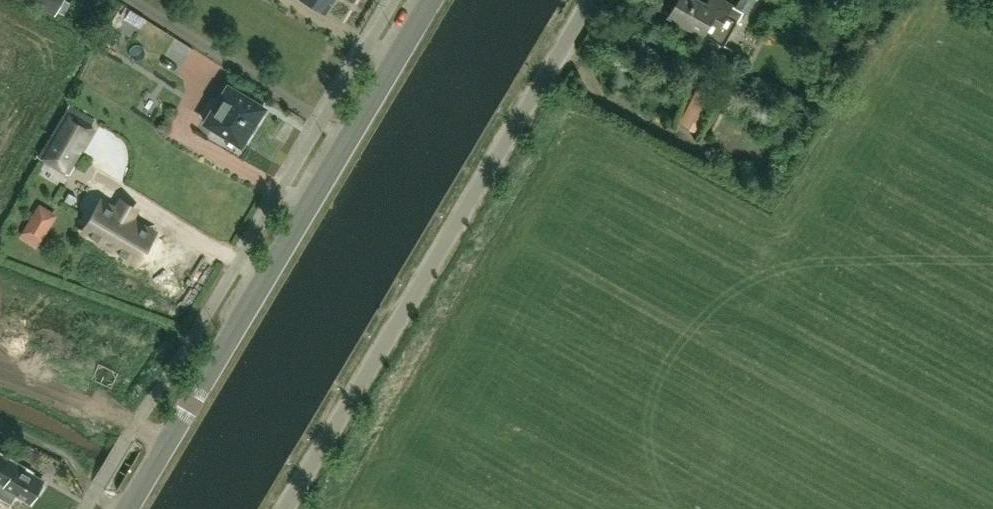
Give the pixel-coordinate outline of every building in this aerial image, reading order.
[(325,13),(333,0),(304,0),(325,13)] [(726,16),(731,8),(717,0),(712,0),(707,7),(694,0),(679,0),(669,18),(702,37),(704,34),(723,45),(736,22),(726,16)] [(240,147),(264,110),(227,87),(203,123),(240,147)] [(40,157),(67,173),(80,152),(75,149),(52,136),(40,157)] [(108,246),(126,257),(143,228),(120,214),(123,208),(110,200),(107,206),(92,198),(75,226),(89,235),(88,237),(107,248),(108,246)] [(21,237),(35,246),(42,236),(27,227),(21,237)] [(43,482),(32,476),(34,473),(0,453),(0,485),(7,489),(6,492),(16,499),(18,496),(29,502),(31,503),(35,495),(37,493),(39,494),(44,486),(41,485),(43,482)]
